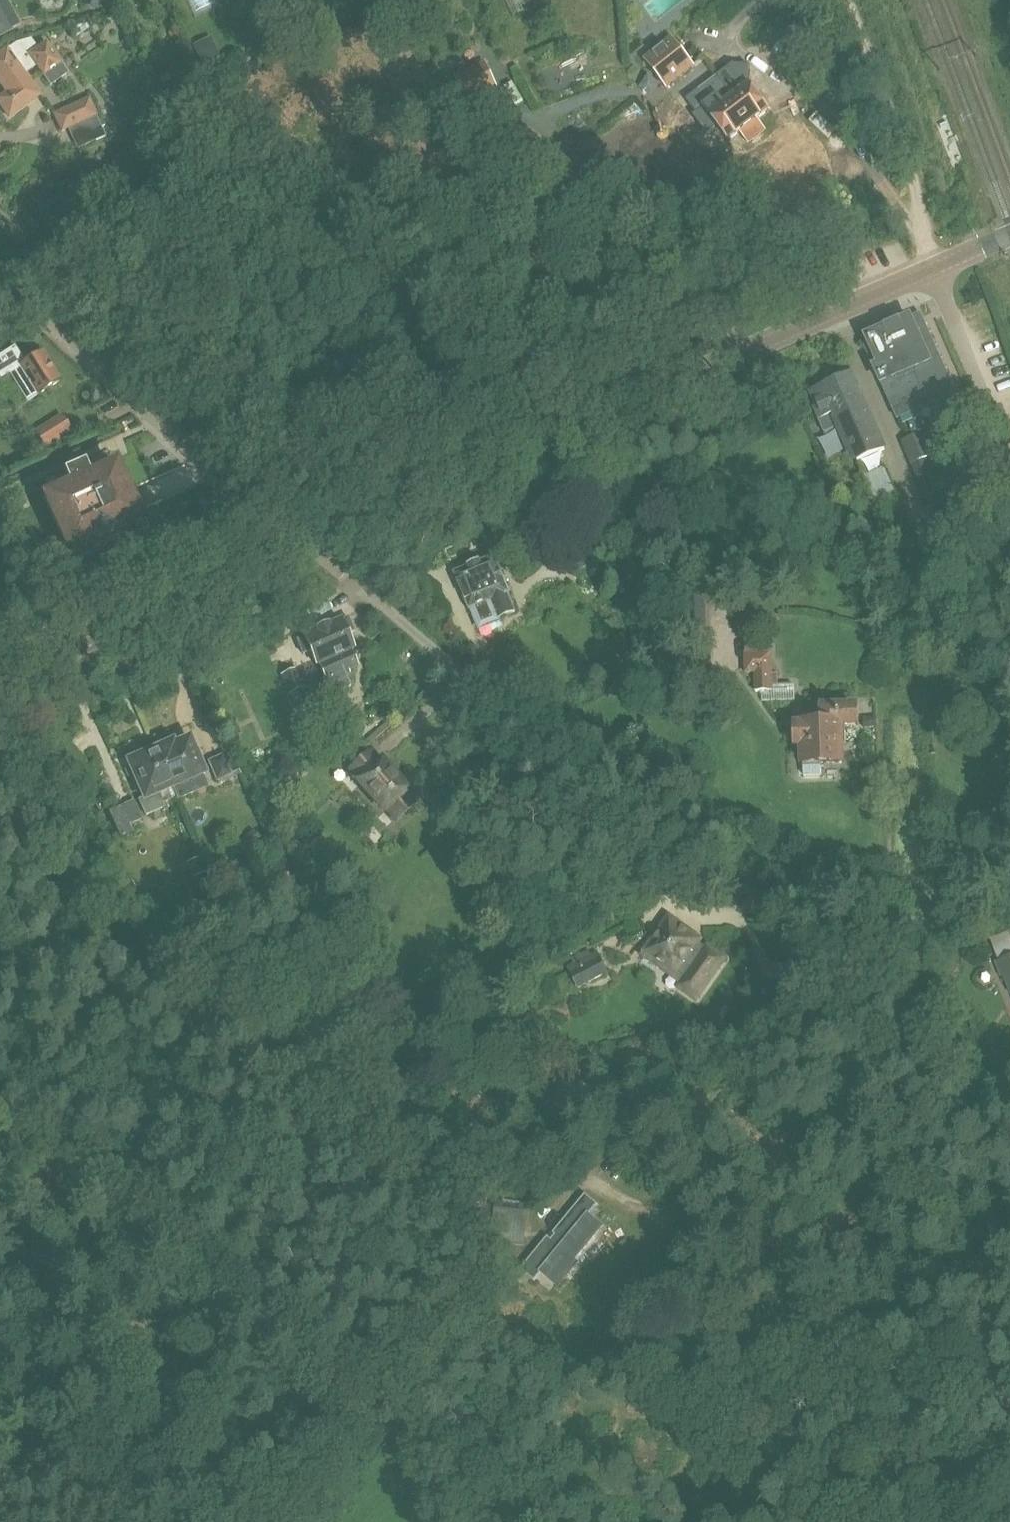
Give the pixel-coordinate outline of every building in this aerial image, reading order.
[(10,29),(12,30),(21,25),(8,0),(0,0),(0,35),(10,29)] [(80,4),(97,10),(101,0),(82,0),(80,4)] [(225,0),(198,0),(214,38),(237,29),(225,0)] [(514,17),(524,12),(518,0),(506,0),(514,17)] [(737,3),(736,0),(722,0),(726,8),(737,3)] [(127,13),(119,8),(115,16),(122,21),(127,13)] [(643,59),(667,89),(695,66),(671,36),(643,59)] [(69,73),(62,63),(46,41),(37,46),(30,38),(16,42),(4,51),(0,54),(0,81),(8,93),(0,99),(0,103),(10,117),(41,95),(26,74),(36,67),(42,76),(49,86),(69,73)] [(196,49),(204,65),(219,58),(211,41),(196,49)] [(498,89),(485,64),(457,78),(470,104),(498,89)] [(727,89),(704,107),(730,140),(740,132),(748,142),(765,129),(758,119),(768,111),(749,86),(751,74),(746,68),(733,66),(718,78),(727,89)] [(53,114),(61,132),(98,115),(90,97),(53,114)] [(76,134),(83,148),(110,136),(103,122),(76,134)] [(875,367),(894,409),(916,399),(911,389),(921,385),(922,388),(948,376),(920,313),(867,337),(870,344),(865,346),(871,360),(876,357),(879,365),(875,367)] [(0,354),(0,379),(10,373),(27,400),(60,380),(42,351),(25,362),(15,345),(0,354)] [(840,430),(854,462),(885,449),(852,373),(811,391),(830,434),(840,430)] [(71,431),(62,416),(36,433),(45,448),(71,431)] [(901,441),(911,465),(920,461),(932,456),(923,432),(901,441)] [(90,541),(93,548),(122,535),(119,529),(128,525),(126,519),(138,514),(116,464),(89,475),(81,458),(64,466),(71,483),(45,495),(66,545),(79,540),(81,545),(90,541)] [(903,477),(900,458),(867,463),(870,482),(903,477)] [(928,504),(937,500),(920,461),(911,465),(928,504)] [(895,520),(911,513),(900,488),(884,494),(895,520)] [(563,549),(575,576),(599,565),(587,538),(563,549)] [(471,609),(479,629),(501,620),(499,618),(516,611),(494,557),(456,573),(470,610),(471,609)] [(686,600),(686,615),(686,631),(702,631),(706,631),(705,599),(686,600)] [(323,680),(330,696),(350,687),(346,676),(351,673),(349,669),(357,665),(351,650),(354,648),(347,634),(354,631),(348,617),(341,621),(340,619),(304,635),(305,637),(297,640),(303,653),(310,650),(316,665),(320,663),(326,679),(323,680)] [(770,634),(745,635),(746,652),(744,652),(744,674),(755,673),(755,692),(775,691),(775,684),(779,684),(778,675),(773,675),(773,653),(771,653),(770,634)] [(281,675),(289,694),(306,687),(297,667),(281,675)] [(803,744),(804,775),(822,774),(822,762),(843,761),(842,743),(846,743),(846,724),(856,724),(855,706),(823,707),(824,724),(797,724),(798,744),(803,744)] [(337,743),(351,750),(362,729),(348,722),(337,743)] [(172,786),(178,798),(179,801),(196,793),(192,784),(206,777),(189,738),(174,745),(173,742),(156,749),(172,786)] [(163,804),(178,798),(172,786),(156,749),(129,761),(145,798),(139,800),(146,817),(165,809),(163,804)] [(231,750),(208,760),(216,781),(241,771),(231,750)] [(386,808),(395,819),(414,801),(405,791),(407,789),(380,761),(379,762),(370,752),(351,769),(360,779),(358,781),(384,810),(386,808)] [(109,811),(121,841),(135,835),(131,825),(143,819),(135,801),(109,811)] [(194,876),(205,872),(198,858),(188,863),(194,876)] [(678,987),(697,1000),(726,959),(707,946),(706,948),(698,943),(700,940),(669,919),(642,957),(658,969),(662,964),(676,974),(678,971),(686,977),(678,987)] [(568,966),(579,987),(608,973),(597,952),(568,966)] [(996,963),(1001,977),(1005,975),(1009,989),(1009,957),(996,963)] [(535,1281),(541,1273),(559,1288),(580,1263),(576,1260),(604,1226),(590,1214),(598,1205),(585,1194),(553,1233),(555,1235),(552,1239),(548,1236),(521,1269),(535,1281)] [(490,1240),(524,1245),(529,1212),(495,1207),(490,1240)]
